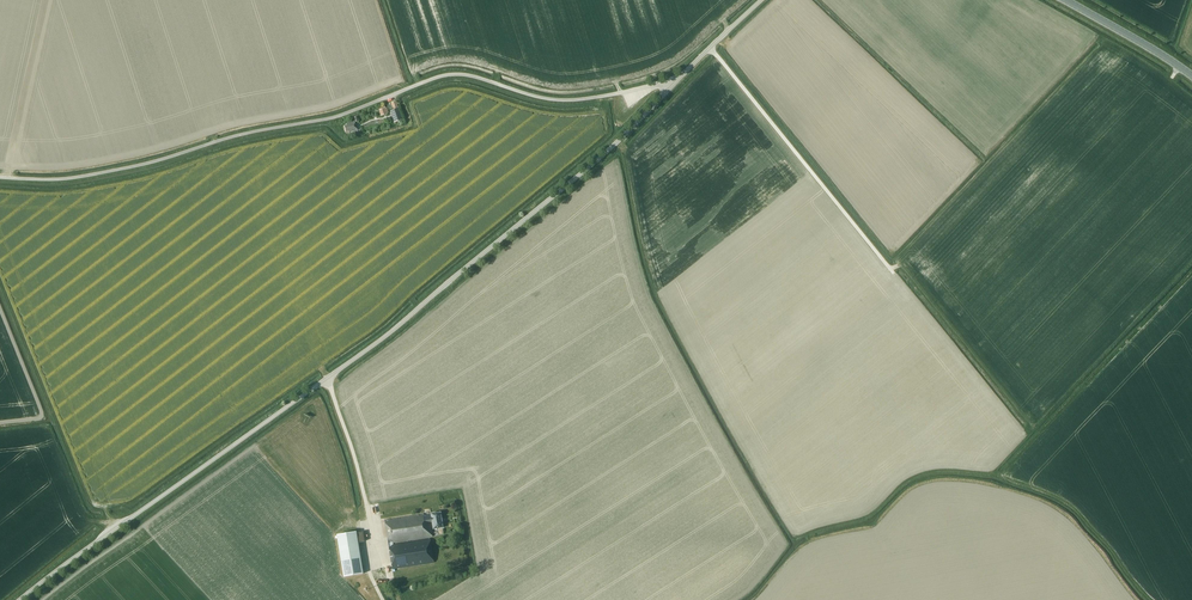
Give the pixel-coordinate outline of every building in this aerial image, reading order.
[(379,110),(381,116),(387,114),(387,113),(389,113),(387,107),(379,110)] [(390,111),(394,122),(402,120),(398,108),(390,111)] [(357,130),(355,121),(346,124),(347,125),(344,126),(346,131),(348,131),(349,132),(357,130)] [(440,512),(431,513),(431,515),(424,516),(424,514),(384,520),(392,569),(434,562),(430,537),(432,536),(430,523),(432,523),(433,529),(443,527),(440,512)] [(337,534),(344,577),(363,573),(356,531),(337,534)]
